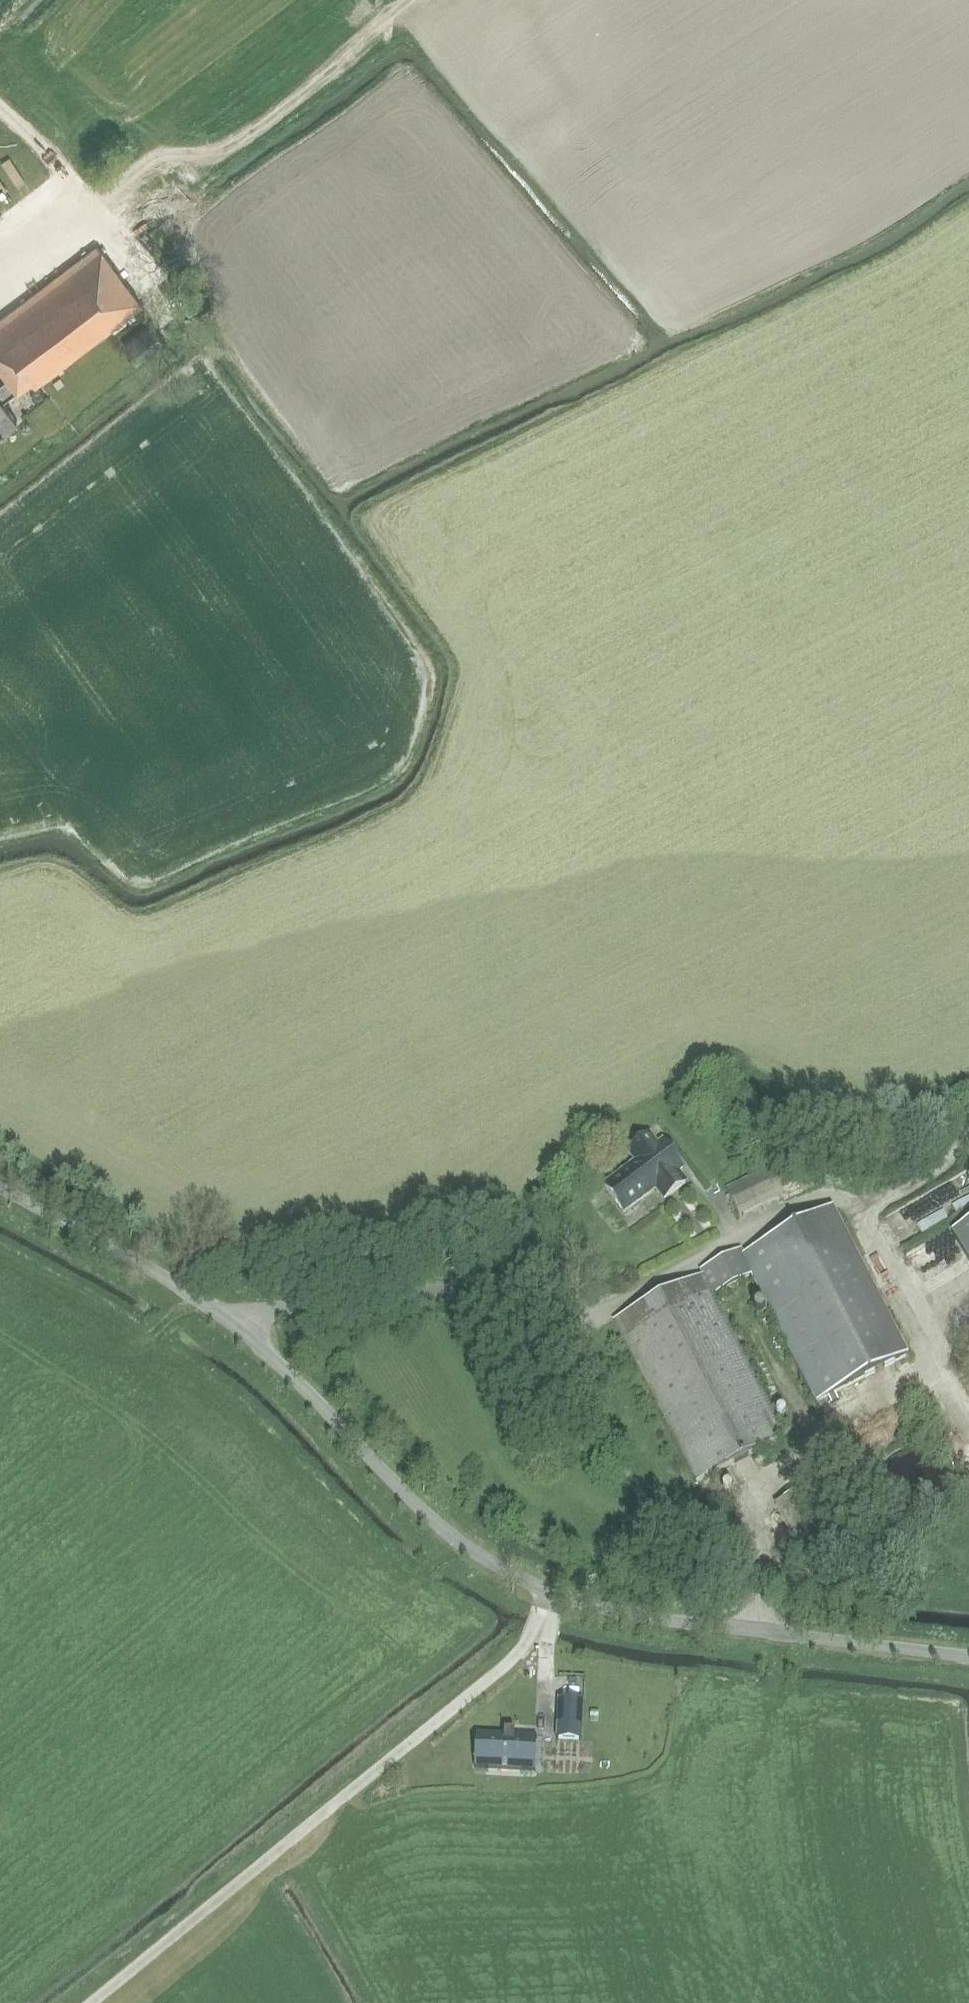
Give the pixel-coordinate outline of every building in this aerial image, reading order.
[(26,183),(6,162),(0,167),(0,189),(9,199),(26,183)] [(17,421),(3,402),(17,391),(18,393),(31,383),(35,388),(143,306),(98,247),(0,321),(0,369),(7,378),(0,384),(0,434),(17,421)] [(664,1199),(685,1183),(676,1172),(683,1167),(663,1142),(657,1146),(649,1135),(628,1151),(636,1162),(604,1187),(624,1212),(656,1187),(664,1199)] [(739,1216),(782,1194),(771,1173),(728,1194),(739,1216)] [(614,1320),(698,1481),(785,1435),(713,1294),(752,1274),(817,1401),(906,1355),(831,1210),(743,1255),(740,1250),(700,1270),(703,1275),(614,1320)] [(952,1232),(968,1260),(968,1221),(952,1232)] [(806,1488),(774,1505),(809,1572),(840,1555),(806,1488)] [(557,1699),(556,1739),(558,1739),(558,1738),(579,1739),(579,1740),(581,1740),(583,1700),(581,1700),(581,1701),(560,1700),(560,1699),(557,1699)] [(487,1768),(522,1770),(535,1770),(535,1769),(529,1769),(531,1738),(537,1738),(537,1736),(514,1735),(504,1734),(476,1733),(475,1735),(481,1735),(480,1765),(474,1765),(474,1767),(487,1768)]
